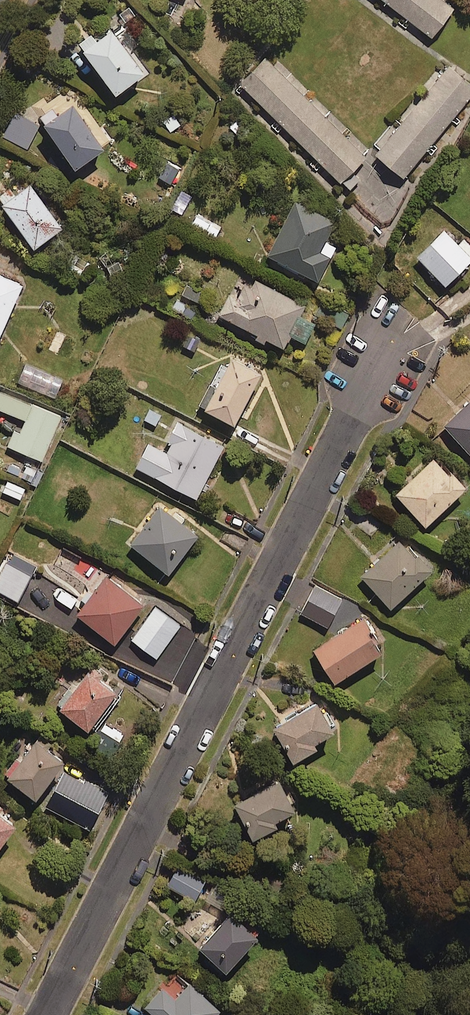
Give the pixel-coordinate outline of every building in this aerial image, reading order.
[(446,0),(387,0),(430,33),(452,4),(446,0)] [(120,24),(115,17),(94,32),(93,30),(80,40),(113,85),(142,64),(115,28),(120,24)] [(238,80),(350,189),(364,174),(353,164),(365,152),(264,53),(238,80)] [(434,80),(376,149),(403,172),(469,93),(469,81),(448,62),(441,70),(438,67),(430,76),(434,80)] [(73,160),(101,140),(90,124),(95,121),(71,87),(38,109),(73,160)] [(175,109),(160,117),(169,134),(183,126),(175,109)] [(39,123),(15,110),(2,133),(26,146),(39,123)] [(28,176),(12,187),(10,184),(0,192),(0,196),(32,239),(60,219),(28,176)] [(333,218),(293,198),(267,250),(317,275),(334,242),(324,236),(333,218)] [(450,219),(416,251),(443,280),(469,255),(469,240),(450,219)] [(0,268),(0,322),(20,276),(0,268)] [(304,341),(315,318),(299,311),(304,300),(239,270),(219,312),(256,329),(252,337),(264,342),(268,335),(284,343),(288,334),(304,341)] [(187,279),(180,290),(206,305),(212,293),(187,279)] [(203,337),(187,329),(178,348),(193,355),(203,337)] [(262,365),(230,347),(202,399),(234,416),(262,365)] [(20,429),(14,426),(7,443),(41,457),(59,413),(0,389),(0,406),(25,416),(20,429)] [(445,423),(469,447),(469,397),(445,423)] [(163,410),(146,401),(138,416),(155,425),(163,410)] [(223,441),(177,416),(161,446),(148,439),(135,462),(195,494),(223,441)] [(463,484),(434,454),(395,491),(425,521),(463,484)] [(6,476),(0,491),(0,492),(22,501),(28,485),(6,476)] [(196,531),(158,502),(129,540),(167,569),(196,531)] [(428,566),(398,535),(359,573),(389,604),(428,566)] [(142,603),(104,573),(76,609),(114,639),(142,603)] [(179,624),(155,606),(132,638),(156,655),(179,624)] [(384,643),(362,610),(311,645),(333,677),(384,643)] [(115,684),(87,661),(57,698),(85,721),(115,684)] [(338,722),(320,691),(275,718),(296,753),(321,738),(319,733),(338,722)] [(62,754),(32,731),(4,768),(34,791),(62,754)] [(294,803),(278,773),(233,797),(250,830),(276,818),(273,813),(294,803)] [(0,802),(0,836),(16,815),(0,802)] [(205,877),(176,863),(166,884),(195,898),(205,877)] [(257,928),(230,906),(199,942),(225,965),(257,928)] [(218,1006),(182,973),(169,988),(162,983),(143,1004),(156,1014),(210,1014),(218,1006)]
